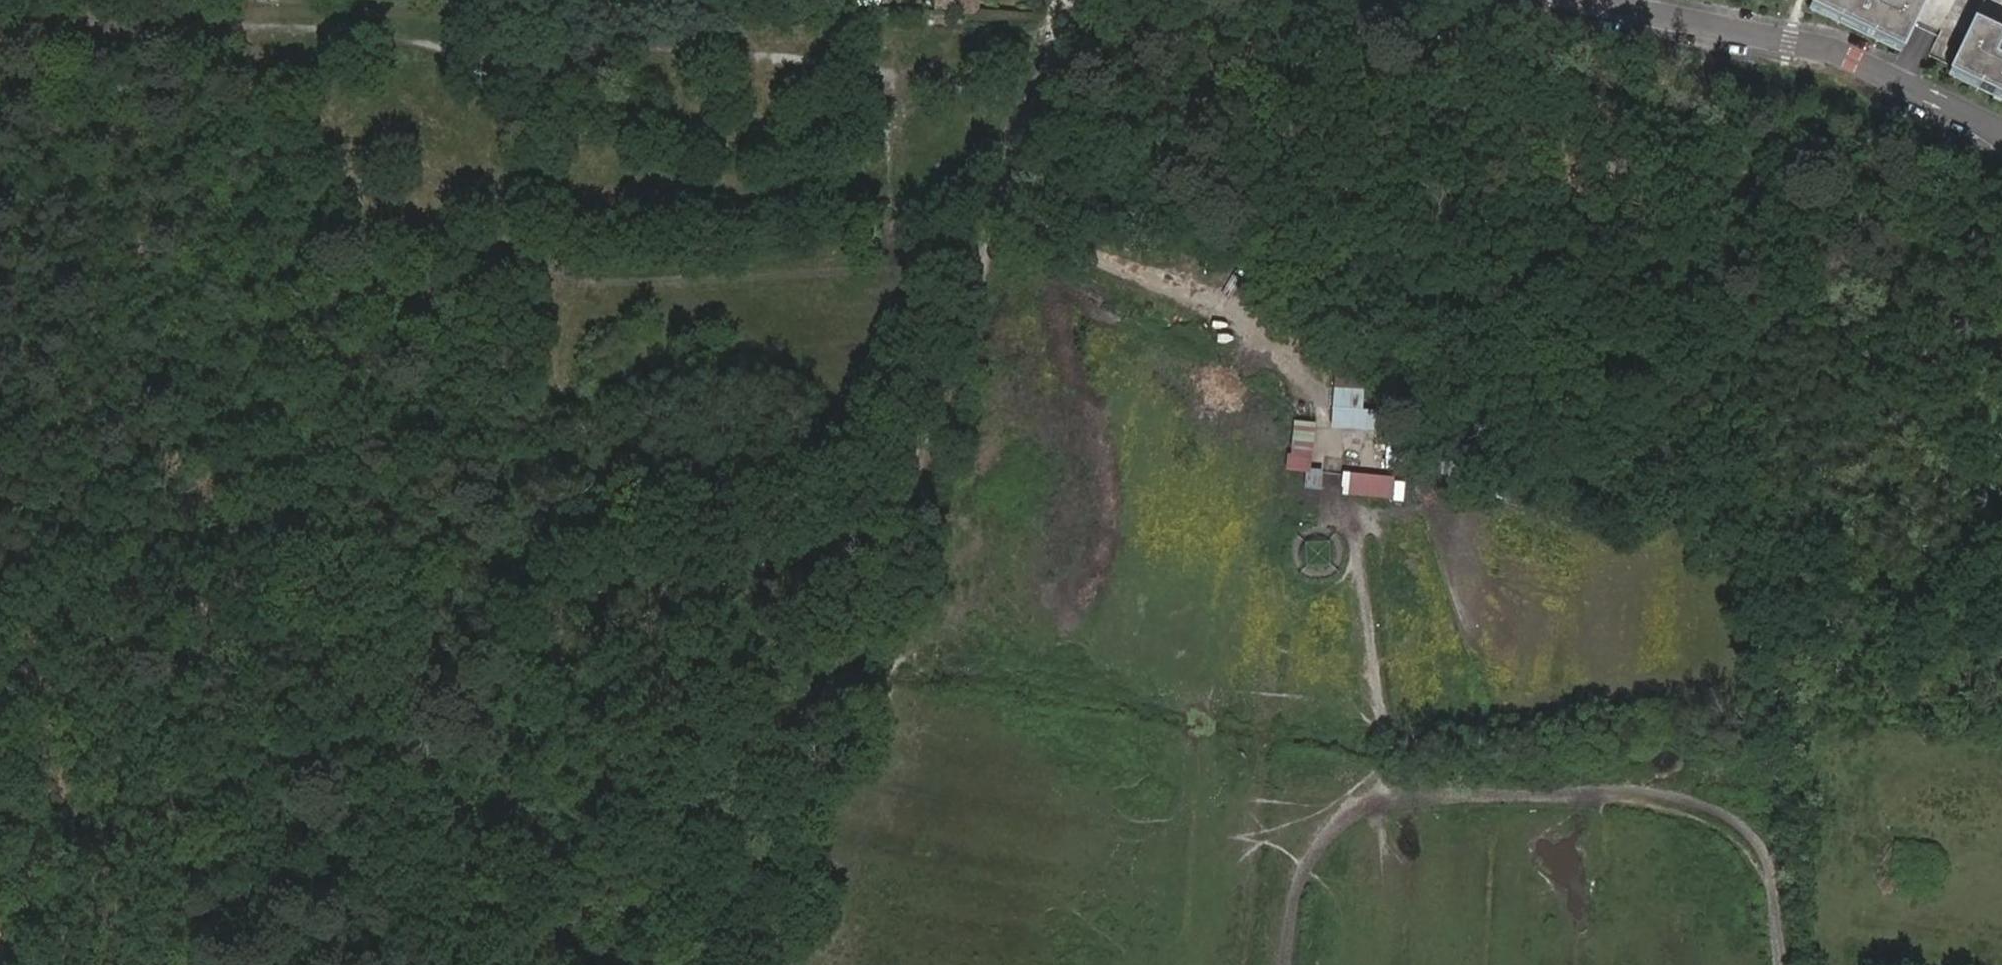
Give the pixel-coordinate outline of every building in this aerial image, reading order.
[(1811,0),(1812,1),(1903,45),(1904,45),(1926,0),(1811,0)] [(1975,14),(2001,27),(2001,0),(1945,0),(1975,14)] [(1812,1),(1808,8),(1900,52),(1903,45),(1812,1)] [(1975,14),(1950,67),(1951,67),(2001,92),(2001,27),(1975,14)] [(1947,74),(2001,101),(2001,92),(1951,67),(1947,74)] [(1362,389),(1332,387),(1329,427),(1359,429),(1362,389)] [(1303,473),(1302,489),(1318,490),(1320,469),(1309,468),(1313,422),(1290,420),(1286,472),(1303,473)] [(1341,472),(1339,495),(1389,500),(1391,476),(1341,472)]
